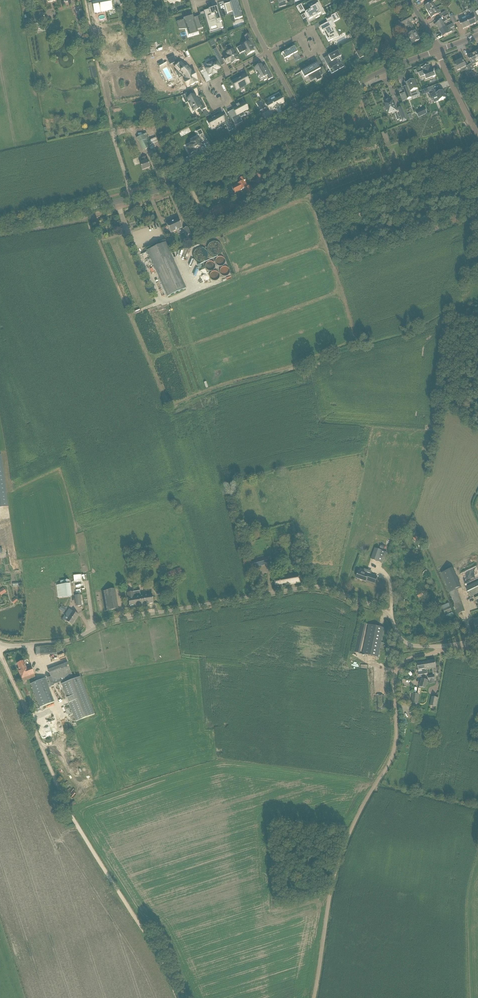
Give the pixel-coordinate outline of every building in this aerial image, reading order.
[(110,1),(110,0),(106,0),(92,2),(94,13),(112,10),(112,8),(112,7),(115,6),(115,7),(115,6),(126,4),(126,0),(113,0),(110,1)] [(370,9),(385,2),(384,0),(369,0),(367,1),(370,9)] [(225,4),(224,5),(227,14),(228,13),(233,12),(235,20),(242,18),(241,14),(237,1),(225,5),(225,4)] [(311,10),(305,13),(309,20),(318,15),(318,17),(316,18),(316,19),(324,14),(318,3),(313,6),(314,7),(310,9),(311,10)] [(431,3),(429,5),(425,7),(428,13),(436,9),(433,4),(432,4),(431,3)] [(208,10),(204,12),(205,12),(206,18),(208,17),(209,21),(207,21),(209,28),(217,26),(218,30),(223,28),(218,11),(217,7),(215,8),(215,9),(213,9),(212,8),(208,10)] [(470,18),(467,19),(470,26),(477,23),(474,17),(477,16),(475,12),(473,8),(469,10),(471,14),(469,15),(470,18)] [(436,9),(428,13),(432,19),(441,13),(439,10),(437,11),(436,9)] [(34,24),(44,23),(42,12),(33,14),(34,24)] [(336,13),(331,16),(334,22),(339,19),(336,13)] [(184,20),(176,22),(179,30),(186,29),(188,29),(190,36),(198,33),(197,30),(203,28),(201,22),(200,22),(195,24),(194,19),(193,18),(193,16),(192,16),(192,17),(185,19),(184,20)] [(420,40),(411,23),(413,22),(410,16),(400,21),(403,27),(407,25),(409,29),(409,30),(410,32),(407,34),(409,37),(407,37),(409,40),(410,39),(410,40),(413,44),(420,40)] [(470,26),(467,19),(463,21),(462,18),(459,20),(460,22),(463,29),(470,26)] [(165,20),(167,32),(171,31),(172,34),(176,34),(175,27),(170,28),(169,24),(170,24),(169,19),(165,20)] [(327,22),(320,27),(323,32),(324,34),(326,38),(328,42),(329,42),(335,39),(333,35),(334,35),(334,34),(333,34),(330,29),(333,27),(334,26),(332,23),(331,20),(327,22)] [(442,22),(441,22),(436,25),(440,31),(445,28),(444,25),(447,23),(446,20),(442,22)] [(448,26),(445,28),(440,31),(443,37),(449,34),(452,32),(450,29),(448,26)] [(254,52),(252,47),(251,46),(249,42),(248,43),(241,47),(243,52),(245,51),(247,56),(254,52)] [(294,47),(281,54),(284,60),(292,56),(293,55),(295,58),(299,56),(297,53),(295,48),(294,47)] [(233,50),(229,52),(226,53),(227,56),(223,58),(223,59),(226,65),(231,62),(232,64),(233,63),(233,64),(236,62),(236,61),(239,60),(233,49),(233,50)] [(327,66),(329,70),(332,69),(334,72),(338,70),(344,67),(342,63),(338,65),(335,60),(341,57),(338,51),(328,56),(329,58),(324,60),(327,66)] [(474,54),(468,57),(469,60),(471,64),(469,65),(471,71),(474,77),(476,81),(477,80),(477,77),(474,69),(474,67),(476,66),(475,64),(477,63),(477,61),(474,54)] [(167,59),(170,65),(177,62),(174,56),(167,59)] [(471,71),(469,65),(466,67),(462,60),(454,64),(458,71),(464,68),(468,74),(469,74),(471,78),(474,77),(471,71)] [(177,66),(176,67),(178,69),(178,70),(181,73),(182,73),(184,76),(185,76),(186,78),(186,79),(185,80),(189,87),(199,81),(196,76),(195,77),(194,75),(195,74),(194,72),(193,72),(192,70),(188,66),(187,67),(182,61),(180,63),(177,66)] [(205,69),(208,74),(208,75),(211,73),(212,75),(216,72),(215,71),(219,69),(217,63),(212,66),(211,63),(207,65),(208,68),(205,69)] [(314,65),(301,72),(304,78),(311,75),(313,79),(315,78),(317,81),(322,79),(320,75),(322,74),(320,69),(319,68),(317,63),(314,65)] [(256,73),(257,73),(259,77),(258,77),(259,77),(259,78),(260,80),(265,77),(270,74),(265,65),(260,68),(259,66),(254,69),(257,73),(256,73)] [(423,71),(419,73),(420,76),(420,78),(424,76),(426,80),(434,77),(436,76),(434,72),(432,72),(431,72),(429,65),(421,68),(422,68),(423,71)] [(231,82),(232,82),(237,90),(250,83),(245,74),(231,82)] [(400,95),(403,101),(411,98),(411,96),(419,93),(418,90),(414,80),(410,82),(410,81),(407,82),(408,86),(407,86),(403,88),(405,93),(400,95)] [(430,95),(431,99),(437,97),(439,101),(442,100),(443,100),(446,99),(445,98),(447,97),(445,94),(444,94),(443,91),(443,92),(440,92),(439,89),(432,92),(432,94),(430,95)] [(201,111),(206,108),(202,100),(198,102),(195,95),(187,99),(194,112),(200,108),(201,111)] [(284,103),(281,97),(276,100),(276,99),(266,104),(270,112),(275,109),(275,110),(280,107),(279,105),(284,103)] [(395,115),(396,119),(397,119),(397,121),(399,120),(400,122),(402,121),(403,122),(407,121),(402,109),(397,111),(396,108),(395,108),(392,100),(390,101),(390,99),(386,101),(387,103),(385,104),(386,107),(385,107),(386,111),(388,111),(389,114),(392,112),(393,113),(394,113),(395,115)] [(236,114),(230,117),(235,126),(242,122),(238,115),(243,112),(248,110),(247,107),(246,106),(244,102),(239,105),(238,105),(236,106),(236,107),(233,109),(233,110),(236,114)] [(157,119),(155,108),(147,109),(150,125),(154,124),(153,120),(157,119)] [(418,118),(427,113),(425,109),(416,113),(418,118)] [(212,119),(208,122),(211,129),(212,129),(216,127),(222,123),(223,127),(225,125),(229,132),(233,129),(228,119),(224,122),(221,117),(220,115),(215,118),(214,118),(212,119)] [(187,147),(187,148),(191,154),(195,152),(196,153),(197,152),(199,151),(200,150),(200,149),(203,147),(201,143),(200,143),(202,142),(207,140),(201,129),(196,132),(200,138),(199,139),(198,139),(191,143),(190,143),(192,145),(187,147)] [(146,134),(141,136),(136,138),(143,151),(152,146),(146,134)] [(142,158),(143,162),(140,164),(142,170),(150,167),(147,161),(146,157),(142,158)] [(232,187),(235,193),(245,189),(248,194),(252,192),(251,189),(252,189),(250,185),(248,187),(246,183),(245,184),(245,182),(243,177),(239,179),(240,183),(232,187)] [(220,205),(212,208),(216,215),(223,211),(220,205)] [(178,219),(166,224),(170,233),(182,227),(178,219)] [(224,266),(223,258),(218,256),(221,248),(220,244),(216,242),(209,243),(207,250),(207,251),(203,252),(203,255),(203,258),(194,259),(205,263),(206,270),(210,271),(208,276),(214,278),(217,278),(219,272),(223,274),(226,273),(227,271),(227,267),(224,266)] [(167,297),(186,289),(165,243),(147,251),(167,297)] [(375,548),(371,559),(378,562),(382,551),(375,548)] [(382,551),(378,562),(383,563),(386,552),(382,551)] [(266,558),(249,563),(249,564),(250,569),(272,563),(272,559),(266,561),(266,558)] [(179,568),(168,572),(170,577),(181,573),(179,568)] [(441,574),(449,593),(461,588),(453,569),(441,574)] [(464,573),(465,579),(477,576),(477,569),(464,573)] [(359,572),(356,578),(366,582),(366,581),(375,584),(377,577),(363,572),(362,573),(359,572)] [(298,574),(274,578),(275,587),(300,583),(298,574)] [(470,597),(477,594),(477,581),(465,587),(470,597)] [(69,584),(57,585),(58,597),(70,596),(69,584)] [(118,609),(117,604),(115,589),(102,591),(105,611),(118,609)] [(139,591),(127,593),(129,607),(153,603),(152,595),(145,596),(140,597),(139,591)] [(449,603),(442,606),(443,609),(445,614),(452,611),(450,606),(449,603)] [(65,614),(65,615),(62,619),(72,625),(78,615),(71,610),(69,612),(71,614),(69,617),(65,614)] [(361,623),(360,628),(355,653),(363,654),(369,625),(361,623)] [(369,625),(363,654),(378,657),(384,628),(369,625)] [(435,660),(425,662),(426,669),(432,668),(433,674),(437,673),(436,665),(435,660)] [(26,668),(25,666),(23,661),(17,664),(19,669),(17,669),(22,682),(35,677),(31,667),(27,668),(26,667),(26,668)] [(426,669),(425,662),(417,663),(418,670),(419,676),(427,674),(426,669)] [(64,667),(49,673),(54,685),(73,677),(67,663),(62,664),(64,667)] [(76,722),(95,715),(80,677),(61,684),(76,722)] [(31,684),(40,708),(54,702),(45,679),(31,684)] [(426,688),(428,681),(422,679),(420,686),(426,688)]
